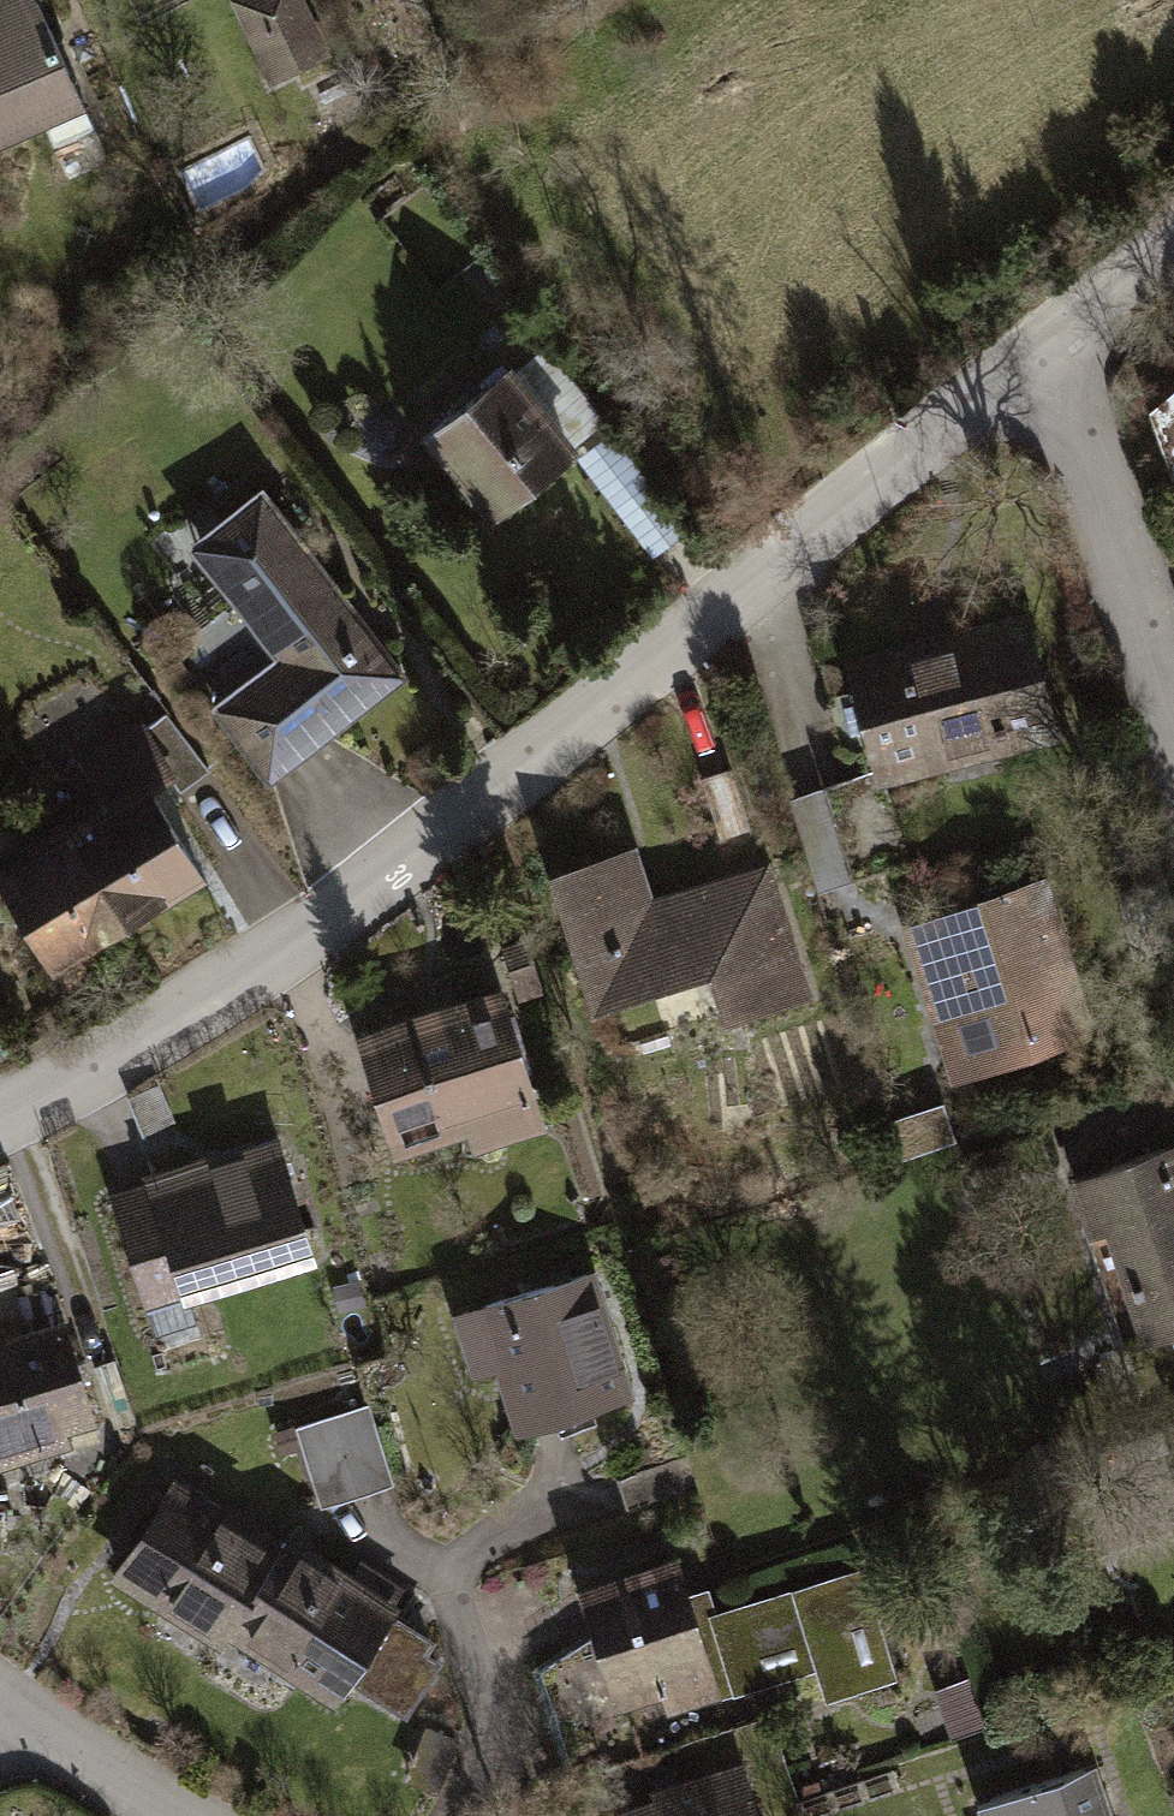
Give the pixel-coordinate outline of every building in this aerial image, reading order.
[(48,135),(55,151),(93,134),(34,0),(0,0),(0,156),(48,135)] [(231,3),(269,87),(330,60),(302,0),(238,0),(231,3)] [(429,427),(494,511),(573,450),(508,366),(429,427)] [(1172,489),(1173,489),(1173,399),(1149,421),(1172,489)] [(216,705),(267,773),(399,675),(263,492),(193,544),(279,659),(216,705)] [(1024,611),(838,663),(878,806),(1064,755),(1024,611)] [(169,775),(178,788),(205,768),(165,713),(147,726),(138,733),(169,775)] [(138,733),(147,726),(143,718),(79,757),(110,811),(147,789),(169,775),(138,733)] [(124,920),(199,875),(147,789),(110,811),(72,834),(124,920)] [(792,804),(819,901),(855,891),(827,794),(792,804)] [(124,920),(72,834),(0,878),(0,881),(49,963),(124,920)] [(549,888),(591,1027),(712,991),(724,1031),(815,1004),(777,874),(654,910),(640,861),(549,888)] [(903,936),(954,1098),(1092,1055),(1041,893),(903,936)] [(420,1024),(353,1044),(392,1174),(469,1151),(474,1168),(552,1145),(508,997),(464,1010),(460,998),(416,1011),(420,1024)] [(1125,1361),(1173,1346),(1173,1157),(1171,1158),(1154,1101),(1036,1138),(1054,1195),(1070,1190),(1125,1361)] [(189,1319),(325,1278),(282,1139),(106,1193),(153,1345),(193,1333),(189,1319)] [(74,1464),(69,1446),(97,1437),(65,1331),(28,1342),(9,1279),(0,1282),(0,1486),(74,1464)] [(500,1386),(521,1451),(638,1414),(597,1284),(454,1329),(474,1395),(500,1386)] [(297,1438),(323,1521),(400,1498),(374,1414),(297,1438)] [(682,1468),(617,1489),(628,1522),(693,1501),(682,1468)] [(284,1560),(175,1490),(111,1589),(221,1659),(229,1647),(284,1560)] [(354,1587),(292,1548),(284,1560),(229,1647),(338,1717),(350,1698),(407,1734),(443,1679),(424,1667),(433,1653),(395,1629),(402,1618),(397,1615),(406,1601),(363,1573),(354,1587)] [(680,1573),(580,1604),(626,1747),(819,1687),(828,1715),(901,1692),(866,1582),(717,1630),(708,1603),(691,1609),(680,1573)] [(967,1688),(933,1700),(951,1749),(985,1737),(967,1688)] [(963,1810),(965,1815),(1115,1815),(1098,1764),(963,1810)] [(644,1815),(754,1815),(744,1785),(644,1815)]
